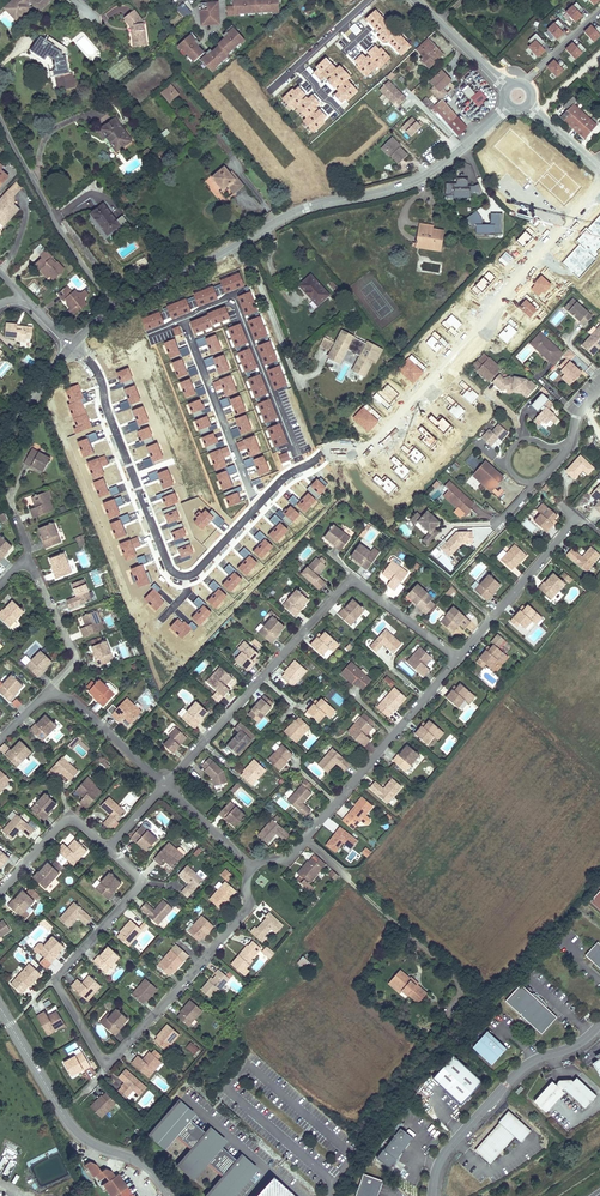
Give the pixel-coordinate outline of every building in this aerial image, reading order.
[(47,4),(43,0),(34,0),(33,0),(13,0),(9,4),(14,9),(11,12),(17,18),(32,3),(39,11),(47,4)] [(226,15),(239,15),(239,13),(247,13),(254,12),(257,12),(267,12),(273,11),(273,13),(279,13),(278,0),(269,0),(270,4),(265,4),(264,0),(246,0),(246,5),(241,6),(241,0),(231,0),(231,2),(232,2),(233,6),(226,7),(226,15)] [(218,17),(217,2),(200,3),(201,18),(203,18),(203,22),(217,21),(216,17),(218,17)] [(186,7),(183,3),(177,8),(180,12),(186,7)] [(582,9),(576,3),(566,13),(575,22),(582,16),(580,13),(579,12),(582,9)] [(185,18),(191,13),(186,7),(180,12),(185,18)] [(145,35),(143,22),(134,11),(124,19),(131,27),(133,27),(134,32),(132,32),(134,43),(144,42),(143,38),(145,35)] [(377,15),(374,18),(375,20),(373,22),(372,20),(367,25),(381,40),(384,37),(387,40),(380,47),(386,54),(393,47),(398,44),(391,37),(388,34),(392,30),(377,15)] [(366,26),(360,20),(355,25),(360,31),(366,26)] [(564,26),(558,20),(547,30),(557,40),(564,33),(560,29),(564,26)] [(218,46),(212,52),(216,56),(212,60),(205,53),(204,52),(203,53),(196,46),(194,48),(190,44),(194,40),(197,38),(191,32),(186,36),(187,36),(177,46),(180,50),(182,49),(187,55),(192,60),(193,61),(197,58),(201,62),(202,62),(211,72),(215,68),(214,67),(215,66),(226,56),(227,55),(226,54),(227,53),(232,48),(239,43),(240,44),(244,40),(235,30),(236,29),(232,25),(225,31),(226,32),(232,39),(228,43),(224,38),(217,44),(218,46)] [(595,29),(594,28),(591,25),(584,32),(593,42),(599,36),(599,28),(599,26),(595,29)] [(226,32),(222,36),(224,38),(228,43),(232,39),(226,32)] [(528,41),(532,45),(529,47),(538,57),(545,50),(542,47),(545,43),(536,34),(528,41)] [(57,91),(75,87),(75,83),(77,82),(76,77),(73,78),(72,73),(69,74),(65,55),(63,56),(62,52),(54,47),(54,45),(40,36),(32,48),(39,53),(40,51),(47,57),(48,55),(52,58),(52,59),(54,70),(53,71),(54,77),(57,91)] [(440,53),(427,38),(416,49),(420,53),(423,57),(423,58),(421,60),(425,65),(429,68),(438,59),(436,57),(440,53)] [(67,47),(57,41),(54,45),(54,47),(62,52),(63,56),(65,55),(68,55),(67,47)] [(580,44),(577,47),(573,43),(566,50),(575,59),(586,49),(580,44)] [(386,54),(380,47),(378,49),(386,57),(395,49),(393,47),(386,54)] [(212,52),(209,49),(205,53),(212,60),(216,56),(212,52)] [(391,72),(409,56),(407,54),(390,71),(391,72)] [(217,69),(228,59),(226,56),(215,66),(217,69)] [(301,68),(293,59),(281,71),(305,96),(320,82),(314,76),(316,74),(312,68),(311,68),(308,70),(304,65),(301,68)] [(567,67),(561,61),(558,64),(557,63),(554,60),(547,67),(556,77),(567,67)] [(115,65),(107,72),(113,79),(116,76),(112,72),(117,68),(115,65)] [(430,82),(435,87),(431,90),(435,95),(436,94),(441,100),(447,94),(442,89),(449,82),(452,80),(447,75),(446,76),(442,71),(430,82)] [(339,86),(344,81),(339,75),(333,80),(339,86)] [(105,82),(103,79),(95,84),(97,87),(105,82)] [(406,99),(388,81),(379,90),(393,104),(396,102),(399,105),(406,99)] [(179,95),(171,85),(161,93),(169,103),(179,95)] [(475,94),(469,87),(468,86),(466,87),(467,88),(463,92),(469,100),(471,98),(478,106),(486,98),(480,90),(475,94)] [(580,101),(585,97),(581,92),(570,102),(574,106),(580,101)] [(422,103),(430,110),(434,106),(426,99),(422,103)] [(442,100),(431,110),(456,137),(466,128),(467,128),(442,100)] [(573,119),(586,107),(581,102),(580,101),(574,106),(567,113),(573,119)] [(586,107),(573,119),(578,124),(584,118),(595,129),(599,124),(599,121),(586,107)] [(419,121),(417,123),(412,118),(402,127),(411,137),(423,125),(419,121)] [(595,129),(584,118),(578,124),(589,135),(595,129)] [(106,137),(116,151),(131,141),(115,119),(100,129),(106,137)] [(311,132),(306,125),(303,128),(311,137),(324,126),(321,123),(311,132)] [(470,133),(466,128),(456,137),(461,141),(470,133)] [(103,139),(106,137),(100,129),(98,131),(103,139)] [(167,129),(160,135),(163,138),(170,133),(167,129)] [(400,147),(397,144),(399,143),(393,136),(381,147),(387,154),(390,151),(392,154),(391,155),(399,164),(408,155),(400,147)] [(513,140),(521,151),(527,145),(522,139),(513,140)] [(164,160),(167,157),(162,151),(158,154),(164,160)] [(523,152),(512,163),(516,168),(517,166),(520,169),(519,170),(528,180),(539,169),(523,152)] [(148,161),(153,157),(150,153),(145,157),(148,161)] [(1,185),(8,177),(0,170),(3,167),(0,164),(0,184),(1,185)] [(230,173),(224,167),(211,178),(222,191),(227,187),(234,194),(244,186),(234,174),(232,176),(230,173)] [(468,186),(468,178),(457,178),(457,183),(445,183),(445,195),(453,195),(453,197),(470,197),(477,194),(478,196),(483,194),(479,184),(474,186),(468,186)] [(16,182),(7,191),(11,194),(13,196),(22,187),(16,182)] [(7,191),(0,199),(0,220),(7,220),(7,217),(9,215),(12,217),(17,211),(14,209),(14,204),(11,204),(10,206),(8,205),(11,201),(11,194),(7,191)] [(512,209),(524,211),(525,204),(513,202),(512,209)] [(106,207),(103,204),(91,213),(107,235),(120,225),(110,212),(109,213),(105,208),(106,207)] [(491,225),(482,224),(482,219),(476,211),(464,220),(470,227),(476,227),(476,233),(487,233),(487,235),(495,235),(495,234),(495,232),(502,233),(503,214),(491,213),(491,225)] [(12,217),(9,215),(7,217),(7,220),(0,220),(0,223),(4,226),(12,217)] [(427,225),(427,228),(426,228),(426,230),(419,229),(418,237),(422,238),(421,244),(427,245),(426,247),(440,249),(441,242),(443,241),(444,231),(432,229),(432,231),(429,230),(430,226),(427,225)] [(418,237),(417,237),(415,247),(426,249),(440,251),(440,249),(426,247),(427,245),(421,244),(422,238),(418,237)] [(53,258),(47,251),(45,254),(47,256),(44,259),(43,258),(35,265),(40,270),(43,267),(47,271),(46,272),(50,276),(50,275),(54,279),(64,270),(57,262),(55,263),(51,260),(53,258)] [(43,267),(40,270),(47,278),(49,277),(50,276),(46,272),(47,271),(43,267)] [(310,275),(304,281),(300,286),(317,305),(328,295),(323,290),(310,275)] [(27,287),(35,294),(40,288),(33,281),(27,287)] [(332,282),(329,284),(336,291),(339,289),(332,282)] [(72,293),(67,287),(58,294),(64,301),(65,300),(66,299),(67,301),(67,303),(67,305),(71,310),(75,310),(77,312),(86,305),(84,303),(85,298),(81,294),(77,293),(75,291),(72,293)] [(572,299),(568,303),(572,307),(568,312),(584,326),(592,316),(572,299)] [(568,303),(564,308),(568,312),(572,307),(568,303)] [(17,325),(6,324),(5,337),(15,339),(15,341),(20,341),(21,338),(26,338),(31,339),(32,329),(27,329),(27,327),(19,327),(19,330),(16,330),(17,326),(17,325)] [(582,346),(593,356),(599,348),(599,347),(599,345),(599,326),(582,346)] [(381,349),(368,342),(367,344),(344,332),(340,340),(342,341),(340,345),(336,343),(335,345),(331,352),(342,358),(347,349),(352,352),(351,353),(355,354),(360,356),(356,365),(367,371),(371,362),(374,363),(381,349)] [(564,355),(539,332),(530,342),(539,350),(540,349),(543,352),(541,354),(554,366),(563,356),(564,355)] [(336,343),(324,337),(320,346),(331,352),(335,345),(336,343)] [(530,342),(529,343),(541,354),(543,352),(540,349),(539,350),(530,342)] [(576,356),(569,349),(564,355),(563,356),(567,359),(570,362),(576,356)] [(339,363),(342,358),(331,352),(328,357),(339,363)] [(484,354),(477,361),(482,365),(489,358),(486,356),(484,354)] [(482,377),(495,363),(489,358),(482,365),(477,361),(471,367),(482,377)] [(570,362),(567,359),(560,367),(563,370),(561,371),(565,374),(573,382),(582,373),(570,362)] [(482,377),(488,382),(501,369),(495,363),(482,377)] [(2,376),(10,367),(6,364),(0,370),(0,374),(2,376)] [(367,371),(356,365),(353,370),(364,376),(367,371)] [(573,382),(565,374),(561,378),(570,386),(573,382)] [(499,375),(492,382),(501,390),(507,390),(512,389),(524,390),(525,391),(523,393),(527,397),(536,387),(530,382),(529,383),(526,380),(514,379),(510,380),(510,378),(503,379),(499,375)] [(524,390),(512,389),(507,390),(507,394),(520,393),(526,398),(527,397),(523,393),(525,391),(524,390)] [(542,394),(532,405),(539,411),(540,409),(542,411),(536,418),(542,423),(543,422),(545,424),(547,424),(550,421),(555,416),(549,410),(553,405),(542,394)] [(536,418),(533,421),(539,426),(542,423),(536,418)] [(489,428),(482,436),(491,444),(495,440),(495,437),(497,436),(501,439),(508,432),(499,423),(492,430),(489,428)] [(495,440),(491,444),(494,447),(501,439),(497,436),(495,437),(495,440)] [(51,458),(32,448),(24,463),(31,467),(31,466),(36,469),(43,472),(48,462),(49,463),(50,461),(49,461),(51,458)] [(594,469),(581,456),(566,471),(575,479),(583,470),(588,475),(594,469)] [(455,461),(450,466),(454,470),(459,466),(455,461)] [(504,478),(485,461),(476,472),(484,479),(485,477),(488,480),(487,481),(495,488),(504,478)] [(309,501),(318,495),(315,490),(322,486),(309,467),(293,477),(309,501)] [(476,472),(473,475),(492,492),(495,488),(487,481),(488,480),(485,477),(484,479),(476,472)] [(435,489),(440,483),(436,480),(431,485),(435,489)] [(473,503),(450,480),(445,485),(449,489),(452,492),(448,497),(466,514),(470,509),(469,507),(473,503)] [(33,518),(54,510),(50,500),(48,501),(45,492),(37,495),(37,494),(35,495),(35,496),(32,497),(35,507),(30,510),(33,518)] [(592,493),(591,495),(599,502),(599,501),(599,500),(592,493)] [(546,505),(543,503),(536,510),(539,513),(546,505)] [(558,516),(546,505),(539,513),(541,514),(534,522),(546,532),(553,525),(552,523),(555,520),(558,516)] [(587,521),(597,528),(599,523),(599,522),(598,520),(599,516),(599,513),(595,509),(587,521)] [(422,517),(417,513),(410,521),(415,525),(418,522),(430,533),(434,538),(439,533),(434,529),(440,523),(427,511),(422,517)] [(42,541),(45,549),(61,542),(54,523),(51,524),(51,523),(49,524),(49,525),(39,529),(41,536),(43,541),(42,541)] [(340,551),(350,537),(334,525),(332,527),(331,526),(330,528),(331,529),(324,538),(330,542),(335,546),(334,546),(340,551)] [(457,532),(444,545),(452,552),(461,543),(462,544),(473,544),(473,532),(457,532)] [(430,533),(423,541),(427,545),(434,538),(430,533)] [(0,536),(0,561),(4,557),(3,556),(7,552),(12,547),(3,539),(4,538),(3,536),(2,537),(0,536)] [(444,545),(441,549),(450,557),(462,544),(461,543),(452,552),(444,545)] [(366,570),(377,556),(360,544),(350,557),(357,561),(361,564),(360,565),(366,570)] [(511,571),(514,567),(520,561),(521,562),(527,556),(515,545),(500,561),(511,571)] [(591,547),(583,557),(572,548),(566,555),(587,573),(599,557),(599,554),(591,547)] [(64,553),(62,554),(62,553),(60,554),(60,555),(49,559),(52,566),(54,571),(53,572),(56,579),(72,573),(64,553)] [(316,557),(302,574),(320,590),(325,583),(317,576),(326,566),(324,564),(326,561),(321,557),(319,560),(316,557)] [(400,565),(392,560),(390,563),(397,569),(400,565)] [(397,569),(390,563),(381,574),(390,581),(387,585),(394,591),(409,572),(400,565),(397,569)] [(565,572),(562,576),(567,581),(571,577),(565,572)] [(565,584),(553,573),(548,578),(544,583),(543,582),(538,588),(551,599),(565,584)] [(501,587),(488,576),(474,591),(486,602),(491,596),(495,592),(496,593),(501,587)] [(70,609),(87,602),(87,603),(89,602),(89,601),(92,600),(84,579),(72,584),(77,596),(66,601),(70,609)] [(433,598),(417,583),(407,596),(412,601),(419,607),(418,608),(421,611),(430,601),(433,598)] [(455,589),(452,586),(445,594),(448,597),(455,589)] [(295,617),(301,611),(300,610),(303,606),(309,600),(305,597),(307,596),(301,591),(300,592),(297,589),(283,605),(295,617)] [(365,611),(353,600),(348,605),(344,610),(343,609),(337,614),(351,626),(365,611)] [(24,611),(22,610),(23,609),(21,608),(12,601),(7,606),(3,610),(2,609),(0,612),(0,618),(10,627),(24,611)] [(430,601),(421,611),(425,615),(435,605),(430,601)] [(540,615),(528,605),(524,609),(521,612),(520,610),(513,618),(510,622),(516,627),(519,624),(525,629),(532,622),(533,623),(540,615)] [(470,622),(454,606),(446,615),(448,617),(442,624),(453,633),(460,626),(463,630),(470,622)] [(524,609),(521,606),(512,617),(513,618),(520,610),(521,612),(524,609)] [(85,614),(85,615),(82,617),(86,626),(80,629),(84,638),(105,629),(101,619),(98,620),(95,611),(87,614),(87,613),(85,614)] [(448,617),(446,615),(440,622),(442,624),(448,617)] [(542,618),(540,615),(533,623),(536,625),(542,618)] [(272,643),(277,637),(276,637),(279,633),(285,627),(273,616),(259,632),(272,643)] [(402,645),(385,630),(370,648),(376,653),(383,645),(393,654),(402,645)] [(338,643),(326,632),(322,636),(320,639),(318,638),(311,645),(323,656),(329,649),(331,650),(338,643)] [(322,636),(320,634),(310,644),(311,645),(318,638),(320,639),(322,636)] [(494,644),(498,647),(504,640),(497,634),(492,641),(494,643),(494,644)] [(254,638),(252,642),(258,647),(261,644),(254,638)] [(95,659),(98,667),(114,660),(106,641),(104,642),(104,641),(102,641),(102,642),(92,647),(94,654),(96,659),(95,659)] [(242,652),(235,659),(247,670),(254,662),(253,661),(259,654),(247,643),(240,650),(242,652)] [(340,645),(338,643),(331,650),(334,653),(340,645)] [(498,647),(494,644),(490,648),(487,651),(485,650),(479,658),(485,664),(491,669),(499,660),(500,661),(506,654),(498,647)] [(490,648),(487,646),(477,658),(479,658),(485,650),(487,651),(490,648)] [(420,647),(406,662),(423,677),(430,670),(425,666),(432,658),(420,647)] [(52,662),(40,651),(26,666),(38,678),(44,672),(43,671),(47,667),(52,662)] [(509,656),(506,654),(500,661),(503,664),(509,656)] [(485,664),(479,658),(476,662),(483,667),(485,664)] [(293,687),(307,671),(295,660),(289,667),(290,668),(285,673),(282,677),(293,687)] [(372,680),(351,662),(340,675),(346,681),(348,679),(354,684),(357,687),(358,686),(363,690),(372,680)] [(214,674),(206,682),(223,697),(230,690),(225,686),(232,678),(229,675),(230,674),(229,673),(228,674),(222,668),(215,675),(214,674)] [(12,675),(0,687),(0,693),(9,702),(15,697),(14,696),(18,692),(23,686),(12,675)] [(391,687),(395,683),(387,675),(383,679),(391,687)] [(97,701),(103,707),(116,692),(116,690),(109,683),(107,683),(105,685),(99,680),(98,682),(97,681),(95,682),(96,683),(95,684),(92,681),(87,687),(90,690),(88,692),(94,697),(98,700),(97,701)] [(461,683),(457,688),(454,691),(453,690),(446,697),(458,708),(465,701),(466,702),(473,694),(461,683)] [(457,688),(455,686),(445,696),(446,697),(453,690),(454,691),(457,688)] [(388,717),(391,713),(395,709),(400,704),(401,705),(407,698),(394,687),(380,703),(377,707),(388,717)] [(475,697),(473,694),(466,702),(469,704),(475,697)] [(273,703),(265,695),(258,702),(261,705),(258,708),(255,706),(248,714),(254,719),(258,715),(261,711),(265,715),(272,707),(271,706),(273,703)] [(334,709),(326,702),(328,700),(324,697),(322,699),(319,702),(316,706),(314,704),(307,712),(319,723),(326,715),(327,716),(334,709)] [(17,708),(22,703),(16,698),(11,703),(17,708)] [(130,724),(140,714),(133,707),(135,705),(127,698),(117,709),(111,715),(118,721),(122,717),(130,724)] [(319,702),(316,700),(306,711),(307,712),(314,704),(316,706),(319,702)] [(196,701),(182,717),(195,729),(200,723),(199,722),(203,718),(208,712),(196,701)] [(111,715),(117,709),(113,704),(107,710),(111,715)] [(142,712),(135,705),(133,707),(140,714),(142,712)] [(336,712),(334,709),(327,716),(330,719),(336,712)] [(377,724),(364,712),(361,716),(363,718),(373,727),(377,724)] [(36,724),(35,724),(30,729),(42,741),(57,726),(55,725),(56,724),(54,722),(54,723),(45,715),(40,721),(36,724)] [(363,718),(361,716),(354,723),(356,725),(363,718)] [(311,728),(300,718),(297,722),(292,727),(290,726),(284,732),(297,744),(311,728)] [(373,727),(363,718),(356,725),(354,723),(346,731),(364,747),(371,739),(366,735),(373,727)] [(430,720),(426,724),(423,728),(421,726),(415,734),(427,745),(433,737),(435,738),(441,731),(430,720)] [(426,724),(423,722),(414,733),(415,734),(421,726),(423,728),(426,724)] [(240,723),(235,728),(239,732),(244,727),(240,723)] [(239,732),(228,745),(238,754),(254,736),(244,727),(239,732)] [(176,728),(169,736),(171,738),(164,745),(172,753),(180,746),(178,744),(185,736),(176,728)] [(444,733),(441,731),(435,738),(437,741),(444,733)] [(70,748),(80,738),(77,735),(67,745),(70,748)] [(187,738),(185,736),(178,744),(180,746),(187,738)] [(11,750),(11,749),(5,755),(17,767),(32,752),(21,741),(15,746),(11,750)] [(4,743),(0,747),(0,750),(5,755),(11,749),(4,743)] [(293,755),(282,744),(268,760),(280,771),(287,764),(286,763),(293,755)] [(228,745),(226,747),(236,756),(238,754),(228,745)] [(419,756),(406,745),(398,755),(397,754),(392,760),(406,772),(419,756)] [(348,764),(330,749),(316,766),(326,774),(334,764),(343,771),(348,764)] [(62,757),(46,775),(53,780),(60,772),(70,781),(79,771),(62,757)] [(101,764),(98,767),(102,771),(109,765),(103,757),(99,761),(101,764)] [(223,771),(209,757),(201,765),(205,768),(204,770),(211,778),(214,776),(217,785),(227,782),(223,771)] [(244,772),(241,775),(252,786),(266,770),(254,759),(248,766),(249,767),(244,772)] [(3,790),(1,788),(8,782),(9,780),(0,771),(0,793),(3,790)] [(403,786),(392,777),(383,788),(375,781),(369,787),(388,803),(403,786)] [(85,780),(75,791),(83,798),(79,802),(86,809),(102,792),(93,784),(92,786),(85,780)] [(304,803),(312,794),(308,790),(312,786),(307,780),(283,805),(289,811),(293,806),(305,817),(311,810),(304,803)] [(9,783),(8,782),(1,788),(3,790),(9,783)] [(44,820),(49,814),(48,813),(52,809),(57,804),(45,793),(31,809),(44,820)] [(109,797),(100,806),(110,815),(103,824),(109,829),(122,815),(123,816),(124,814),(123,814),(125,811),(109,797)] [(373,807),(362,797),(355,805),(357,806),(352,812),(351,811),(342,820),(353,830),(357,826),(355,824),(359,818),(361,820),(366,824),(369,824),(371,822),(371,819),(366,815),(373,807)] [(230,802),(219,814),(224,819),(225,818),(229,822),(235,827),(242,820),(243,820),(244,819),(243,818),(245,816),(230,802)] [(17,814),(2,831),(12,839),(21,829),(29,837),(34,830),(17,814)] [(290,835),(277,822),(280,819),(277,815),(274,819),(273,819),(257,835),(267,845),(277,835),(284,842),(290,835)] [(157,839),(142,825),(130,838),(136,843),(137,842),(141,846),(147,851),(149,849),(149,850),(151,848),(151,847),(157,839)] [(352,849),(358,841),(340,827),(327,845),(335,852),(343,842),(352,849)] [(64,840),(68,845),(75,838),(71,834),(64,840)] [(75,840),(67,847),(63,843),(56,850),(73,866),(80,857),(79,856),(85,849),(75,840)] [(169,842),(154,859),(161,865),(165,861),(173,868),(175,865),(175,866),(177,865),(176,864),(182,857),(175,851),(177,849),(169,842)] [(367,857),(371,852),(365,847),(361,852),(367,857)] [(85,849),(79,856),(80,857),(87,851),(85,849)] [(3,864),(3,865),(10,858),(0,850),(0,867),(3,864)] [(326,865),(316,855),(313,859),(312,858),(309,862),(304,868),(303,867),(297,874),(310,884),(326,865)] [(33,877),(45,889),(59,873),(48,863),(43,868),(39,872),(38,871),(33,877)] [(203,880),(187,865),(178,874),(188,883),(180,892),(187,898),(203,880)] [(339,876),(333,870),(330,874),(336,879),(339,876)] [(122,883),(109,873),(96,888),(109,900),(114,894),(113,893),(117,889),(122,883)] [(236,891),(226,882),(224,882),(209,899),(221,910),(227,903),(226,902),(231,896),(236,891)] [(13,899),(8,905),(21,917),(35,901),(23,890),(18,896),(14,900),(13,899)] [(590,902),(599,911),(599,905),(593,898),(590,902)] [(173,908),(163,899),(154,909),(147,902),(140,909),(158,925),(173,908)] [(75,902),(60,918),(69,927),(78,917),(86,925),(92,918),(79,906),(80,905),(78,904),(78,905),(75,902)] [(283,926),(269,912),(266,916),(267,918),(257,929),(264,936),(271,929),(276,933),(283,926)] [(215,926),(202,915),(188,931),(198,941),(207,931),(209,933),(215,926)] [(47,921),(44,918),(39,923),(43,927),(44,926),(47,921)] [(4,920),(0,923),(0,939),(12,930),(4,920)] [(129,947),(143,931),(144,932),(149,927),(145,923),(140,928),(131,920),(125,927),(126,928),(121,933),(118,937),(129,947)] [(50,931),(53,927),(47,921),(44,926),(50,931)] [(52,936),(38,952),(51,963),(56,957),(56,956),(59,952),(64,947),(56,939),(56,938),(55,937),(54,938),(52,936)] [(260,948),(252,941),(244,950),(243,949),(238,955),(240,956),(232,965),(242,974),(251,963),(249,962),(251,959),(260,948)] [(586,955),(599,968),(599,943),(598,942),(586,955)] [(184,951),(176,945),(172,950),(179,957),(184,951)] [(99,955),(94,961),(106,973),(120,957),(119,955),(118,953),(117,954),(109,946),(103,952),(100,956),(99,955)] [(274,952),(267,946),(263,950),(265,952),(264,953),(269,958),(274,952)] [(179,957),(172,950),(157,967),(169,977),(172,973),(178,967),(179,968),(189,956),(184,951),(179,957)] [(306,953),(303,957),(315,967),(318,963),(306,953)] [(240,956),(238,955),(230,964),(232,965),(240,956)] [(29,963),(15,979),(26,989),(32,983),(31,982),(36,976),(39,973),(29,963)] [(217,975),(214,979),(211,982),(209,981),(202,990),(211,997),(218,989),(220,990),(230,978),(219,969),(215,974),(217,975)] [(400,970),(395,975),(398,977),(393,982),(402,990),(408,996),(409,995),(418,1003),(426,993),(417,985),(414,983),(413,984),(411,982),(413,980),(410,977),(409,978),(400,970)] [(77,979),(71,986),(88,1001),(95,993),(93,992),(99,985),(94,980),(95,979),(93,978),(92,978),(89,975),(82,983),(77,979)] [(400,993),(402,990),(393,982),(398,977),(395,975),(389,983),(400,993)] [(157,990),(146,979),(131,995),(142,1005),(146,1001),(151,995),(152,996),(157,990)] [(521,984),(505,1000),(541,1034),(557,1017),(521,984)] [(44,1008),(51,1004),(48,998),(40,1002),(44,1008)] [(203,1011),(190,1000),(184,1007),(185,1008),(180,1014),(177,1017),(188,1028),(203,1011)] [(128,1020),(116,1009),(102,1025),(115,1037),(119,1032),(119,1031),(123,1026),(128,1020)] [(65,1023),(57,1011),(48,1016),(45,1011),(36,1016),(49,1036),(58,1030),(57,1028),(65,1023)] [(179,1035),(167,1024),(161,1030),(162,1031),(157,1037),(154,1040),(165,1050),(179,1035)] [(486,1032),(473,1046),(478,1051),(479,1051),(492,1063),(504,1050),(489,1036),(490,1035),(486,1032)] [(199,1049),(191,1042),(187,1045),(196,1052),(199,1049)] [(196,1052),(187,1045),(186,1046),(194,1054),(196,1052)] [(160,1061),(149,1051),(142,1059),(138,1055),(131,1063),(149,1079),(156,1070),(154,1068),(160,1061)] [(72,1076),(78,1072),(83,1069),(84,1070),(91,1066),(82,1052),(64,1062),(72,1076)] [(461,1104),(482,1081),(453,1055),(433,1078),(461,1104)] [(162,1063),(160,1061),(154,1068),(156,1070),(162,1063)] [(146,1088),(125,1069),(118,1077),(125,1083),(118,1091),(126,1098),(134,1090),(140,1095),(146,1088)] [(534,1100),(546,1112),(564,1092),(563,1091),(562,1090),(564,1088),(565,1089),(585,1107),(596,1095),(576,1077),(573,1081),(571,1079),(559,1080),(557,1082),(558,1082),(555,1084),(552,1081),(534,1100)] [(521,1086),(515,1092),(518,1095),(524,1089),(521,1086)] [(116,1104),(106,1093),(102,1096),(97,1101),(96,1100),(90,1106),(101,1118),(116,1104)] [(188,1118),(193,1113),(178,1101),(173,1106),(188,1118)] [(175,1134),(191,1149),(177,1165),(192,1178),(206,1162),(223,1176),(205,1195),(206,1195),(231,1195),(251,1173),(236,1160),(220,1146),(205,1133),(188,1118),(173,1106),(148,1135),(163,1148),(175,1134)] [(126,1118),(129,1115),(123,1110),(120,1113),(126,1118)] [(532,1131),(509,1111),(499,1123),(500,1124),(476,1151),(491,1165),(515,1137),(522,1143),(532,1131)] [(396,1132),(401,1125),(397,1122),(391,1129),(396,1132)] [(383,1148),(377,1157),(386,1164),(385,1165),(392,1171),(398,1158),(397,1157),(413,1137),(401,1127),(384,1149),(383,1148)] [(434,1127),(429,1133),(435,1137),(440,1131),(434,1127)] [(209,1128),(205,1133),(220,1146),(224,1141),(209,1128)] [(68,1145),(75,1151),(80,1146),(73,1140),(68,1145)] [(241,1155),(236,1160),(251,1173),(256,1168),(241,1155)] [(90,1161),(85,1164),(94,1176),(96,1175),(100,1180),(105,1176),(108,1174),(105,1168),(101,1171),(96,1164),(90,1161)] [(115,1176),(112,1171),(108,1174),(105,1176),(108,1181),(115,1176)] [(363,1172),(354,1195),(377,1195),(383,1180),(363,1172)] [(118,1174),(115,1176),(108,1181),(102,1184),(110,1195),(134,1195),(118,1174)] [(258,1195),(260,1195),(272,1182),(288,1195),(291,1195),(272,1180),(258,1195)] [(272,1182),(260,1195),(288,1195),(272,1182)]
